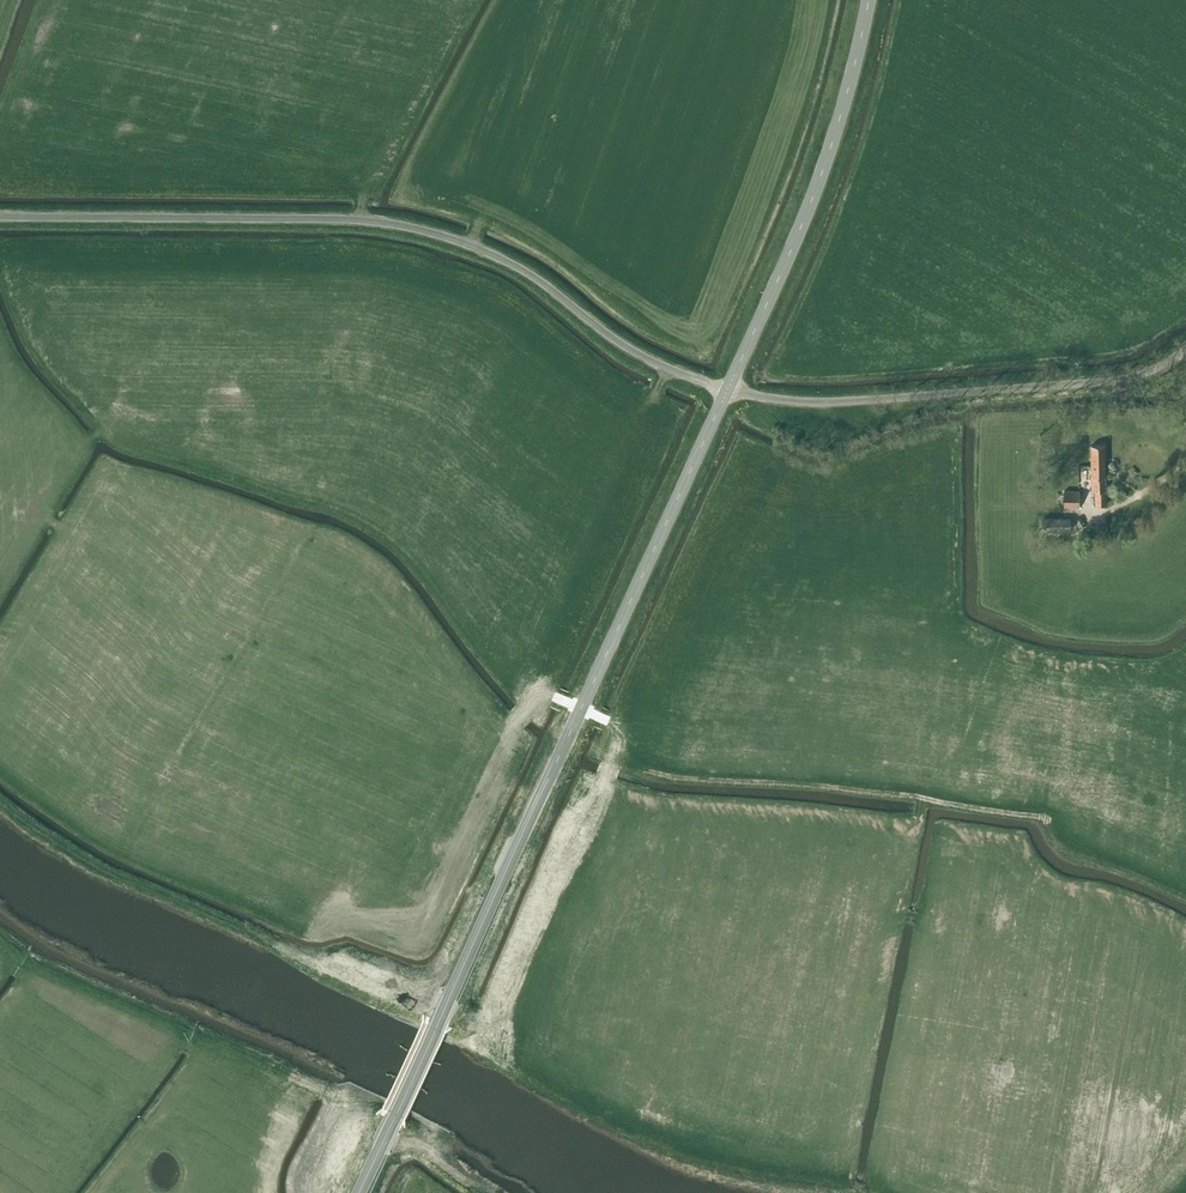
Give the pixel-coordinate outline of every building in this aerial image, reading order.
[(1105,504),(1105,490),(1104,444),(1090,445),(1091,490),(1093,490),(1094,504),(1105,504)] [(1063,507),(1079,507),(1079,490),(1063,490),(1063,507)] [(1070,518),(1043,518),(1043,530),(1070,530),(1070,518)]
